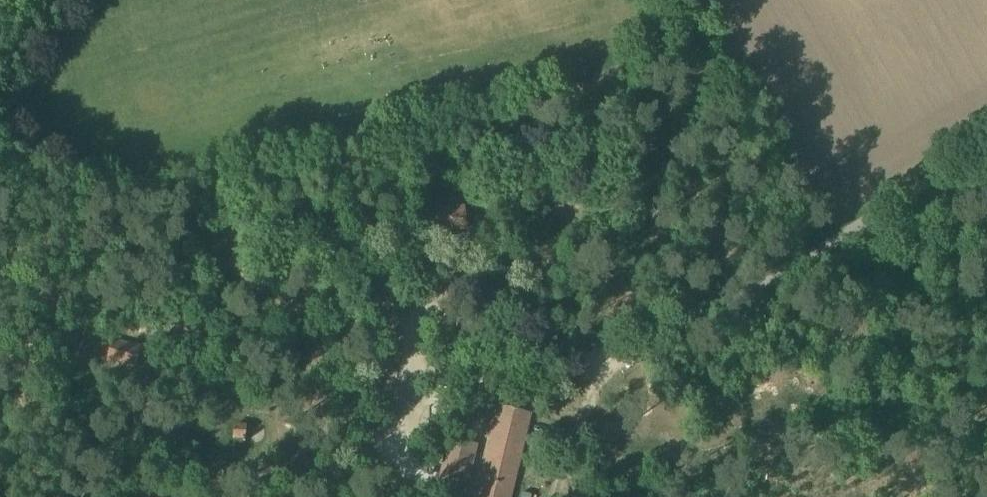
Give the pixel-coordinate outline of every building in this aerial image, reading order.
[(439,232),(467,228),(464,207),(436,210),(439,232)] [(135,369),(141,347),(114,340),(108,361),(135,369)] [(531,413),(501,405),(496,423),(492,422),(488,438),(493,439),(478,496),(511,496),(531,413)] [(246,442),(247,427),(233,426),(232,441),(246,442)]
